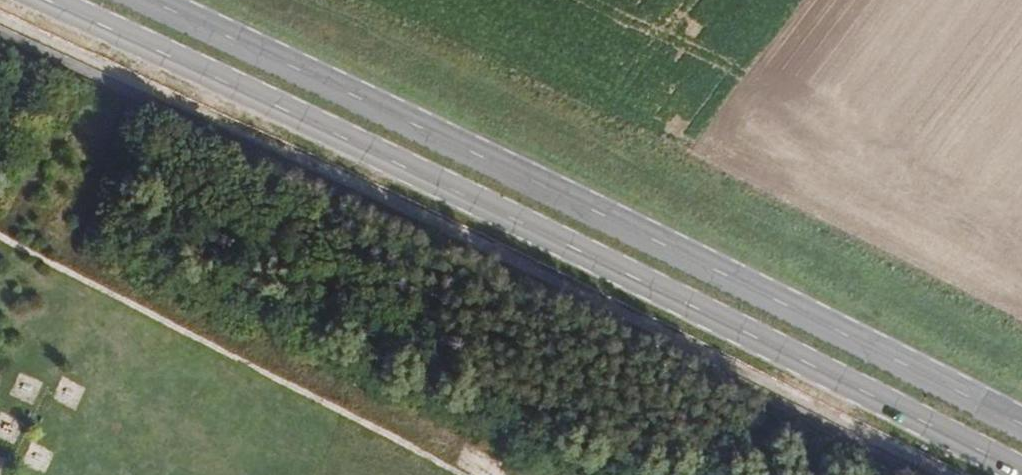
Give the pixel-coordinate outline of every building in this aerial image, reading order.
[(7,442),(15,427),(0,419),(0,438),(7,442)]
